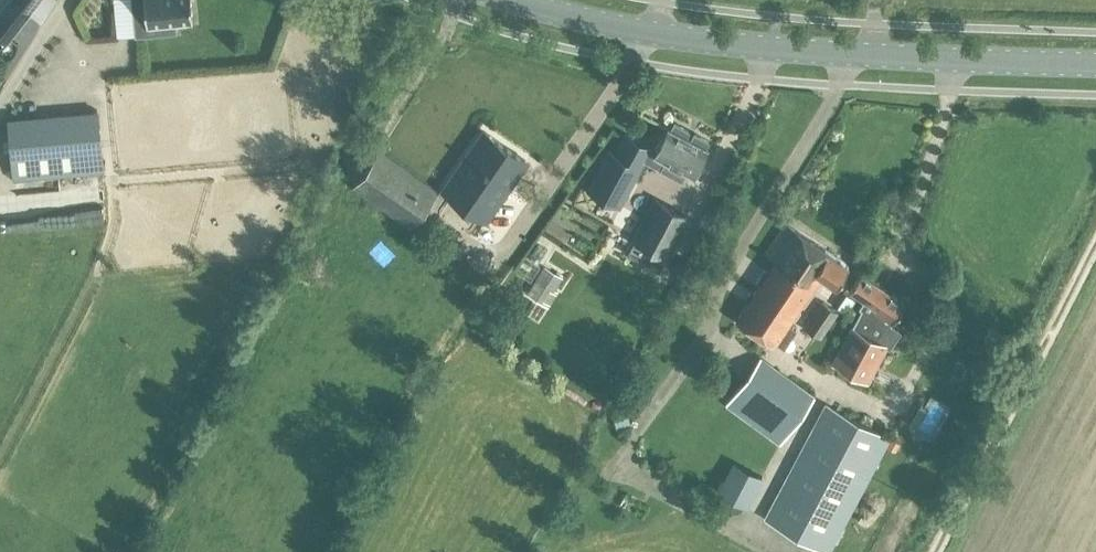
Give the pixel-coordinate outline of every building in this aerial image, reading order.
[(0,13),(0,37),(9,44),(31,17),(10,0),(0,13)] [(136,35),(176,31),(175,23),(194,21),(192,6),(192,0),(133,0),(136,35)] [(97,111),(12,119),(18,179),(102,171),(97,111)] [(726,122),(726,142),(743,143),(743,122),(726,122)] [(628,133),(617,154),(643,167),(647,160),(683,178),(688,169),(694,172),(707,148),(702,145),(703,143),(694,137),(693,140),(682,134),(683,131),(675,127),(674,130),(668,127),(654,152),(652,150),(654,147),(628,133)] [(459,167),(443,190),(486,220),(514,179),(528,159),(516,150),(486,129),(459,167)] [(360,178),(353,188),(372,201),(381,207),(382,208),(412,229),(413,228),(439,191),(380,149),(360,178)] [(610,150),(588,189),(620,207),(643,167),(617,154),(610,150)] [(661,268),(690,218),(656,199),(628,249),(661,268)] [(545,232),(587,253),(601,226),(559,204),(545,232)] [(834,286),(847,265),(828,252),(785,224),(765,253),(776,259),(736,320),(774,345),(820,276),(834,286)] [(702,274),(719,263),(701,236),(685,248),(702,274)] [(555,291),(564,276),(546,265),(528,293),(549,306),(558,293),(555,291)] [(852,325),(832,362),(843,368),(869,382),(877,368),(889,346),(891,347),(895,341),(903,329),(892,322),(906,301),(898,295),(877,281),(864,271),(863,271),(852,285),(849,290),(864,300),(859,307),(862,309),(854,325),(852,325)] [(822,339),(840,313),(823,302),(805,327),(822,339)] [(742,382),(726,404),(727,405),(726,406),(767,435),(771,438),(780,444),(781,445),(816,396),(815,396),(816,395),(815,395),(762,356),(762,357),(762,356),(761,356),(760,357),(744,379),(742,382)] [(891,436),(827,402),(766,518),(829,551),(830,551),(891,436)] [(627,409),(613,413),(617,427),(619,427),(630,424),(627,412),(627,409)] [(738,460),(721,489),(733,496),(750,467),(738,460)]
